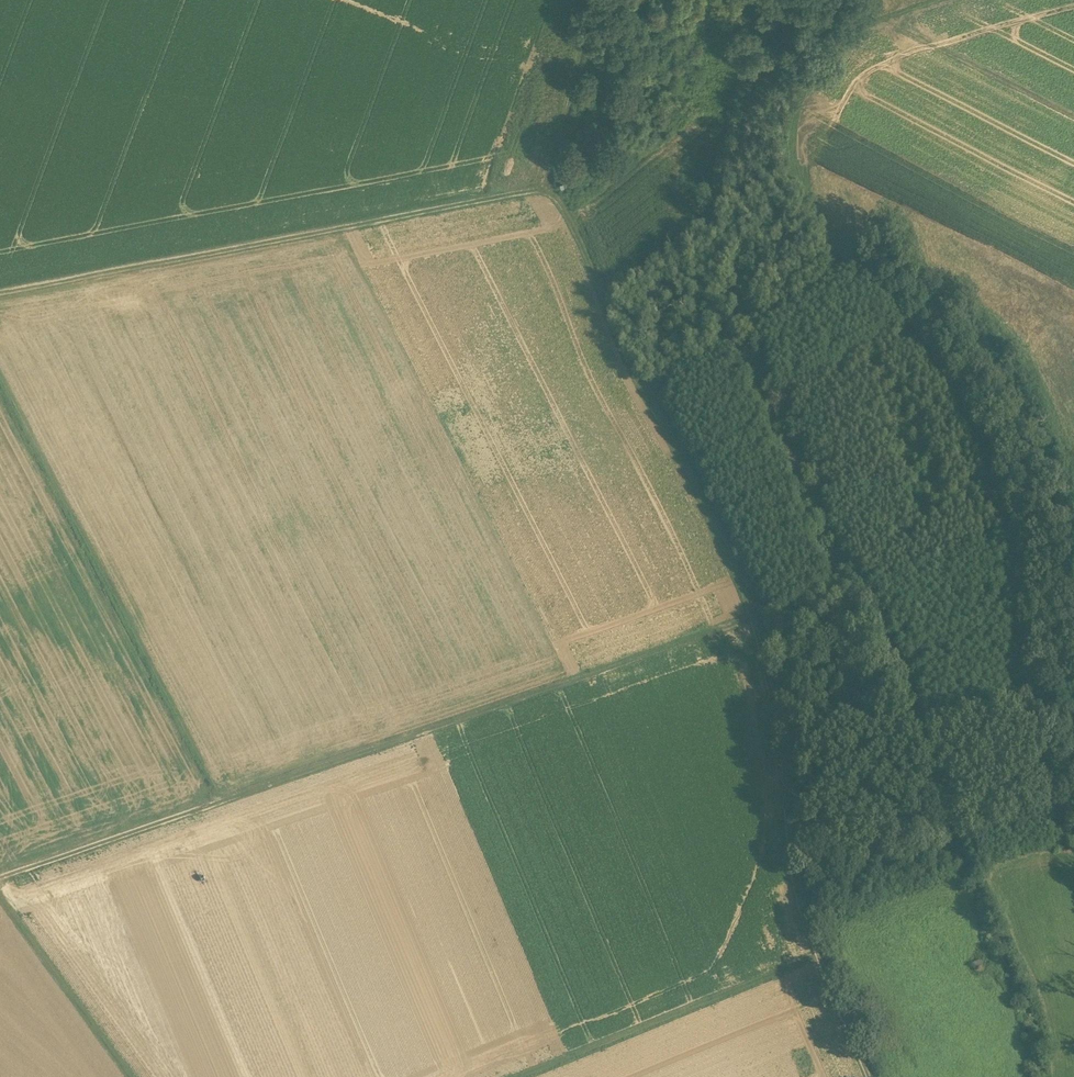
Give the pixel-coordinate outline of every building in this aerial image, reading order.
[(981,960),(972,964),(975,969),(983,965),(981,960)]
